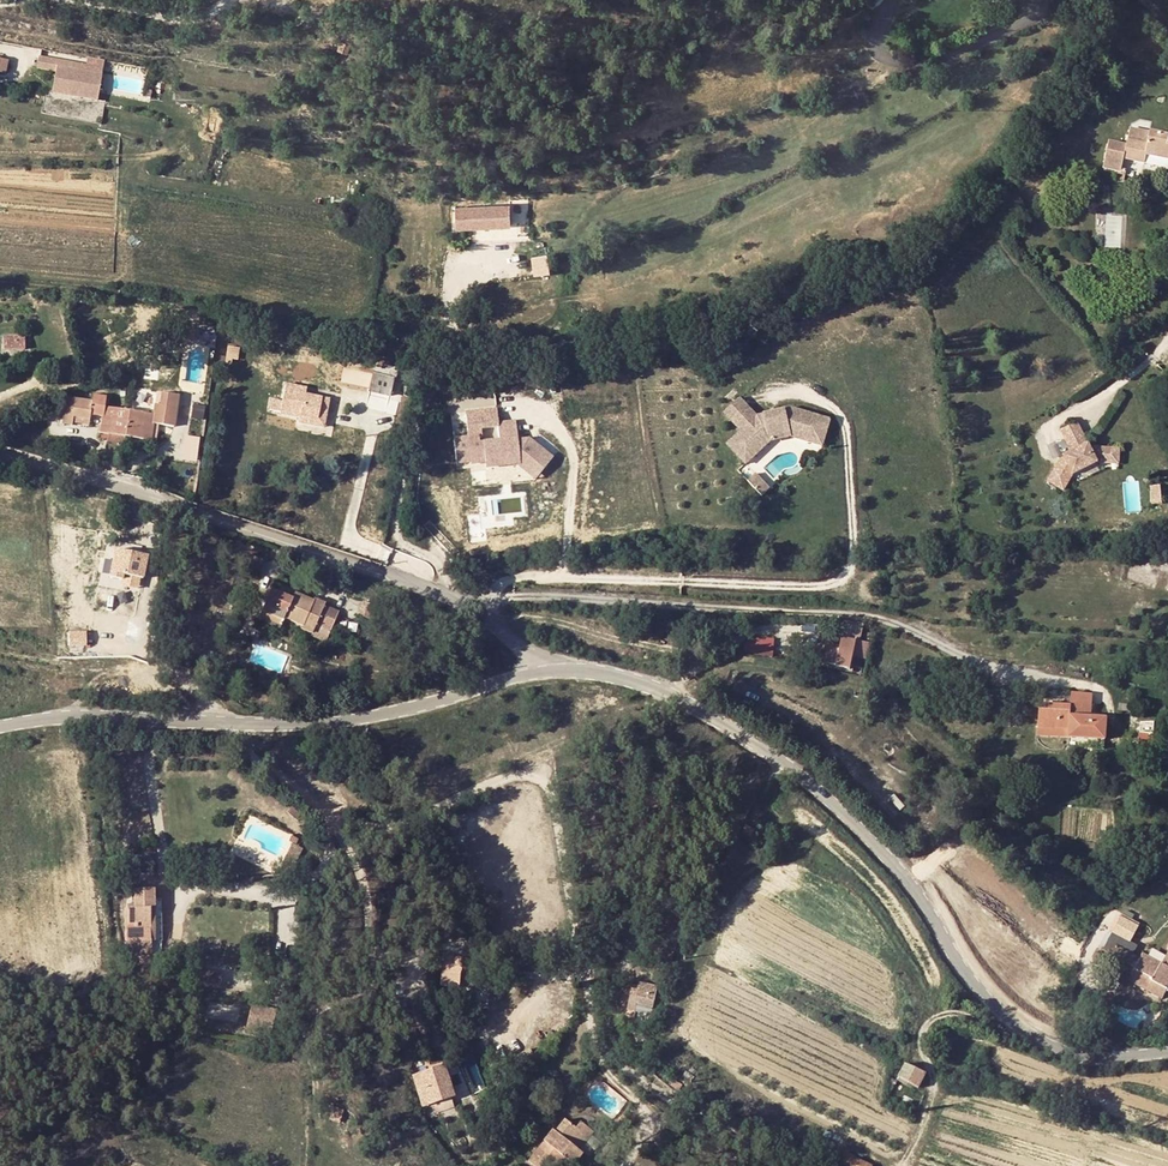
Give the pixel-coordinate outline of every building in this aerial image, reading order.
[(724,15),(732,14),(731,0),(726,0),(726,6),(723,6),(724,15)] [(343,42),(340,52),(351,54),(353,45),(343,42)] [(6,72),(9,58),(0,56),(0,71),(6,72)] [(55,80),(53,94),(96,102),(102,76),(101,76),(80,72),(71,70),(72,64),(39,58),(37,71),(36,77),(55,80)] [(81,66),(72,64),(71,70),(80,72),(81,66)] [(1102,163),(1119,166),(1120,161),(1122,152),(1141,156),(1143,148),(1152,150),(1167,153),(1167,136),(1164,135),(1165,128),(1145,125),(1144,128),(1128,125),(1127,132),(1124,131),(1123,141),(1106,138),(1102,163)] [(1151,156),(1167,159),(1167,153),(1152,150),(1151,156)] [(1120,161),(1119,166),(1119,170),(1135,173),(1137,165),(1120,161)] [(507,225),(506,202),(451,204),(452,227),(507,225)] [(532,273),(547,272),(546,254),(531,255),(532,273)] [(6,331),(6,345),(26,344),(26,331),(6,331)] [(188,336),(186,346),(194,347),(197,338),(188,336)] [(240,352),(228,350),(225,364),(232,366),(232,361),(237,362),(240,352)] [(164,365),(146,362),(143,377),(161,382),(164,365)] [(394,382),(394,381),(375,375),(370,393),(390,398),(390,396),(394,382)] [(394,382),(390,396),(398,399),(402,385),(394,382)] [(270,403),(267,413),(279,415),(279,417),(300,421),(299,426),(323,430),(328,402),(307,398),(308,391),(285,387),(281,405),(270,403)] [(107,437),(122,439),(126,413),(103,409),(105,400),(93,398),(92,403),(65,398),(61,424),(87,429),(89,416),(102,418),(99,435),(107,437)] [(150,418),(126,413),(122,439),(147,444),(150,428),(157,430),(171,432),(177,401),(159,398),(157,410),(151,409),(150,418)] [(725,412),(736,423),(750,410),(740,399),(725,412)] [(743,431),(736,437),(753,456),(760,449),(769,440),(791,435),(812,441),(818,417),(791,409),(757,417),(750,410),(736,423),(743,431)] [(498,430),(498,424),(496,411),(465,414),(468,438),(479,437),(479,439),(483,438),(482,432),(498,430)] [(818,417),(812,441),(821,444),(828,420),(818,417)] [(552,459),(528,440),(517,441),(515,422),(498,424),(499,441),(480,443),(479,437),(468,438),(454,439),(457,463),(470,461),(470,464),(485,462),(490,467),(516,464),(519,460),(519,455),(524,454),(543,470),(552,459)] [(1111,464),(1112,449),(1095,448),(1090,450),(1078,422),(1061,430),(1071,452),(1063,456),(1064,457),(1060,459),(1048,480),(1063,489),(1071,475),(1096,463),(1111,464)] [(147,444),(154,445),(157,430),(150,428),(147,444)] [(736,437),(729,444),(746,463),(753,456),(736,437)] [(535,480),(543,470),(524,454),(519,455),(519,460),(516,464),(535,480)] [(771,491),(757,476),(749,484),(763,498),(771,491)] [(1143,510),(1141,479),(1124,480),(1126,511),(1143,510)] [(1150,487),(1152,505),(1161,504),(1160,486),(1150,487)] [(148,556),(115,550),(110,577),(123,580),(124,575),(144,579),(148,556)] [(270,591),(259,617),(280,625),(282,619),(301,627),(300,631),(312,636),(315,627),(329,632),(338,609),(313,599),(313,601),(293,593),(290,600),(270,591)] [(363,601),(358,615),(372,621),(376,607),(363,601)] [(259,617),(256,623),(277,632),(280,625),(259,617)] [(841,638),(854,640),(862,641),(864,628),(864,625),(844,622),(841,638)] [(315,627),(312,636),(325,641),(329,632),(315,627)] [(774,655),(774,637),(747,637),(746,654),(774,655)] [(854,640),(841,638),(839,651),(852,653),(854,640)] [(862,641),(854,640),(852,653),(852,655),(869,657),(871,642),(862,641)] [(836,665),(839,651),(829,649),(826,663),(836,665)] [(852,653),(839,651),(836,665),(850,668),(852,655),(852,653)] [(1070,693),(1069,709),(1067,733),(1066,739),(1103,742),(1105,721),(1088,720),(1078,719),(1079,705),(1089,706),(1090,695),(1070,693)] [(1089,706),(1079,705),(1078,719),(1088,720),(1089,706)] [(1069,709),(1040,707),(1038,731),(1067,733),(1069,709)] [(1151,738),(1152,729),(1139,727),(1138,737),(1151,738)] [(1038,731),(1037,737),(1066,739),(1067,733),(1038,731)] [(1138,737),(1136,755),(1150,756),(1151,738),(1138,737)] [(621,757),(616,768),(628,772),(632,761),(621,757)] [(285,809),(281,815),(294,822),(297,816),(285,809)] [(756,826),(742,819),(735,834),(749,841),(756,826)] [(291,836),(288,842),(295,845),(298,839),(291,836)] [(131,904),(135,936),(159,933),(172,932),(170,921),(171,921),(169,905),(168,905),(166,894),(163,894),(158,853),(134,855),(141,903),(131,904)] [(1114,932),(1130,940),(1138,925),(1122,916),(1114,932)] [(159,933),(135,936),(136,948),(161,945),(159,933)] [(1101,949),(1101,950),(1113,954),(1125,952),(1126,950),(1115,945),(1101,949)] [(1113,954),(1101,950),(1095,960),(1115,970),(1125,952),(1113,954)] [(1128,952),(1125,952),(1115,970),(1123,973),(1133,954),(1128,952)] [(441,955),(442,986),(464,985),(463,954),(441,955)] [(1146,955),(1143,960),(1133,954),(1123,973),(1130,977),(1132,974),(1139,977),(1134,985),(1162,999),(1167,988),(1167,963),(1166,966),(1146,955)] [(204,972),(202,984),(223,987),(224,974),(204,972)] [(1130,977),(1128,981),(1134,985),(1139,977),(1132,974),(1130,977)] [(641,1005),(644,996),(640,995),(639,997),(622,992),(616,1009),(623,1012),(621,1019),(628,1021),(630,1014),(647,1019),(651,1008),(641,1005)] [(641,1005),(651,1008),(653,999),(644,996),(641,1005)] [(252,1004),(246,1028),(270,1034),(277,1010),(252,1004)] [(919,1088),(926,1073),(907,1063),(899,1078),(919,1088)] [(449,1097),(440,1070),(420,1077),(430,1104),(449,1097)] [(332,1108),(328,1119),(341,1124),(345,1113),(332,1108)] [(534,1165),(546,1165),(558,1151),(563,1155),(572,1162),(581,1151),(576,1147),(592,1129),(581,1119),(575,1126),(567,1120),(557,1133),(554,1130),(532,1158),(529,1162),(534,1165)] [(653,1143),(664,1149),(673,1134),(662,1128),(653,1143)] [(558,1151),(546,1165),(554,1165),(563,1155),(558,1151)] [(844,1165),(870,1165),(871,1163),(844,1152),(839,1164),(844,1165)]
